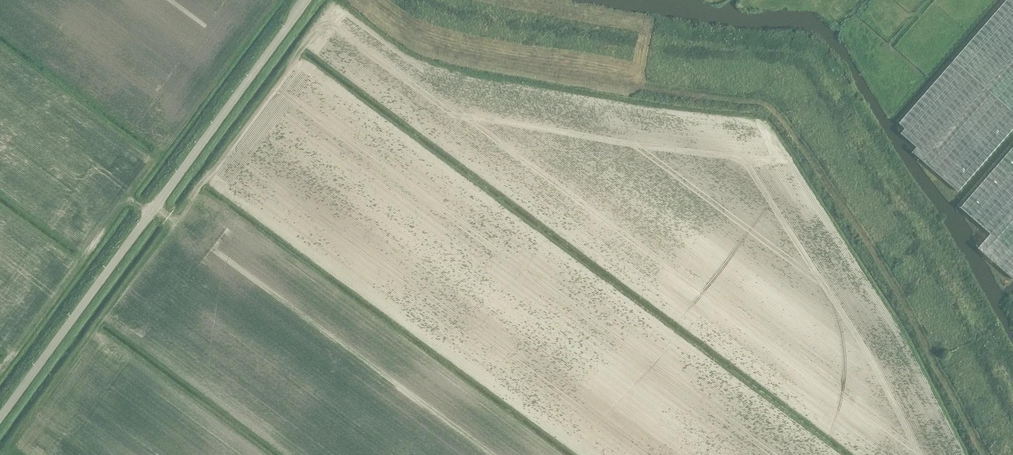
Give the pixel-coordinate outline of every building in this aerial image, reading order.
[(899,122),(905,127),(900,132),(916,146),(912,151),(958,191),(1012,128),(1012,0),(1005,0),(899,122)] [(960,206),(990,233),(978,247),(1012,278),(1012,146),(960,206)]
